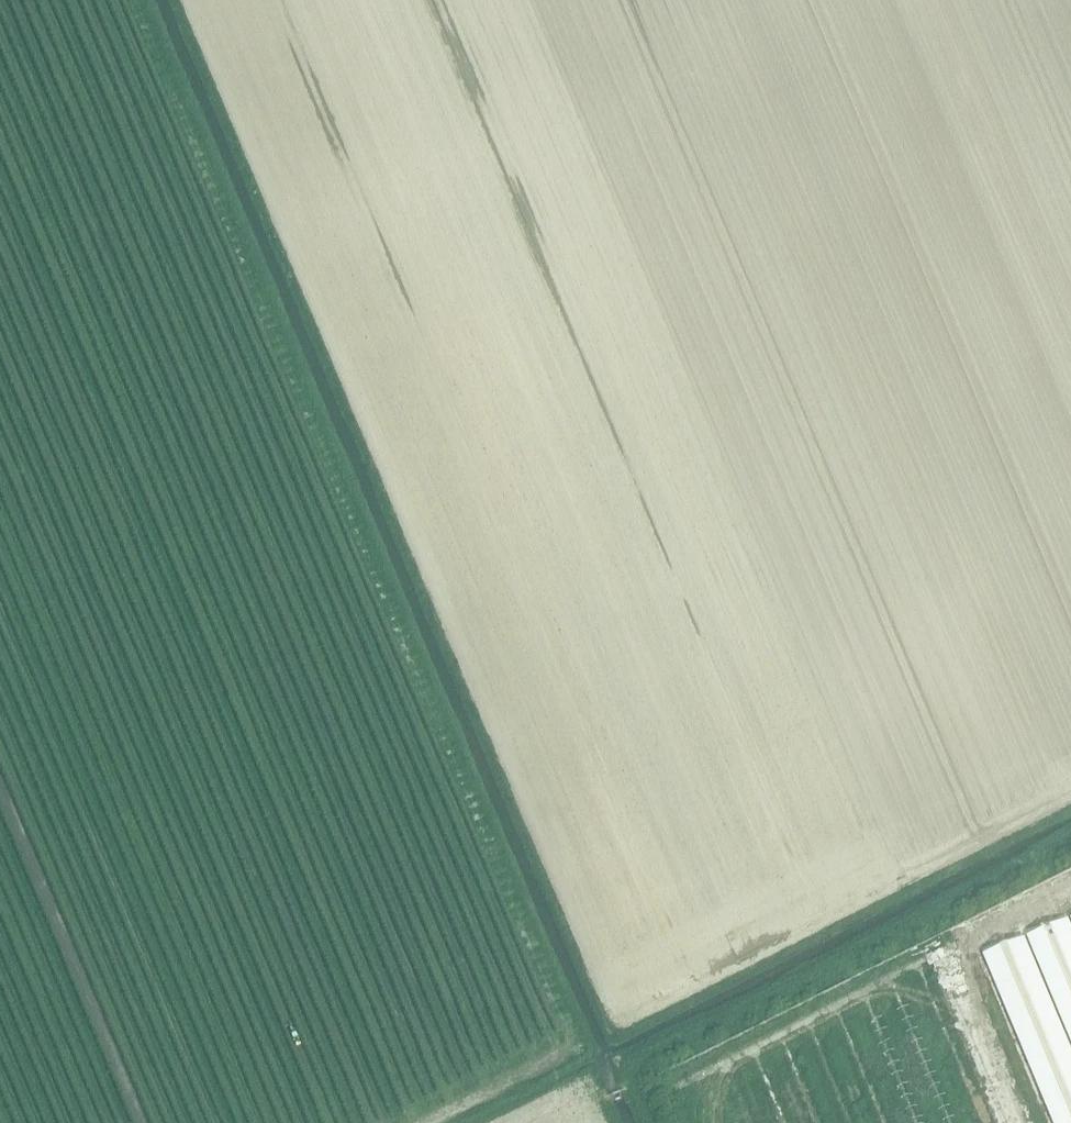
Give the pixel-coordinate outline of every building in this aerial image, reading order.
[(1068,1122),(1070,1122),(1070,910),(1002,934),(1068,1122)] [(945,959),(1005,1122),(1042,1122),(978,947),(945,959)] [(716,1085),(703,1089),(707,1103),(720,1099),(716,1085)]
